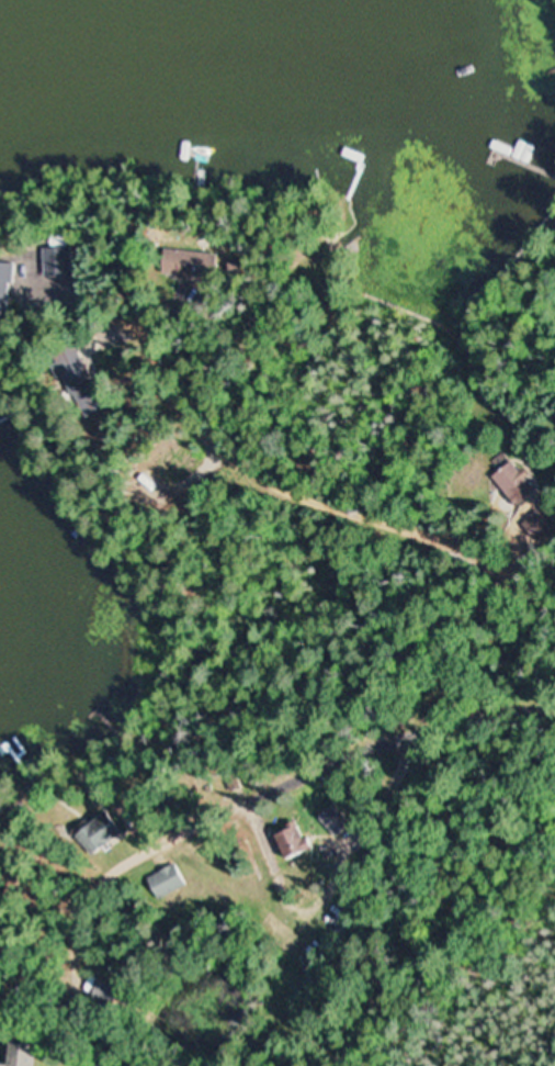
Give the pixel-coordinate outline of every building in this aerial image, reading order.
[(510,156),(526,163),(533,147),(517,140),(510,156)] [(63,277),(62,248),(34,249),(35,278),(63,277)] [(211,255),(158,249),(156,273),(209,279),(211,255)] [(104,405),(68,342),(42,357),(78,420),(104,405)] [(489,478),(515,506),(534,489),(508,461),(489,478)] [(540,509),(525,524),(542,541),(554,528),(554,524),(540,509)] [(351,826),(336,802),(317,813),(332,838),(351,826)] [(90,856),(118,829),(99,809),(71,836),(90,856)] [(311,851),(307,836),(299,838),(295,821),(272,826),(279,858),(311,851)] [(184,884),(172,862),(143,878),(155,900),(184,884)] [(5,1043),(4,1065),(0,1065),(33,1065),(33,1043),(5,1043)]
